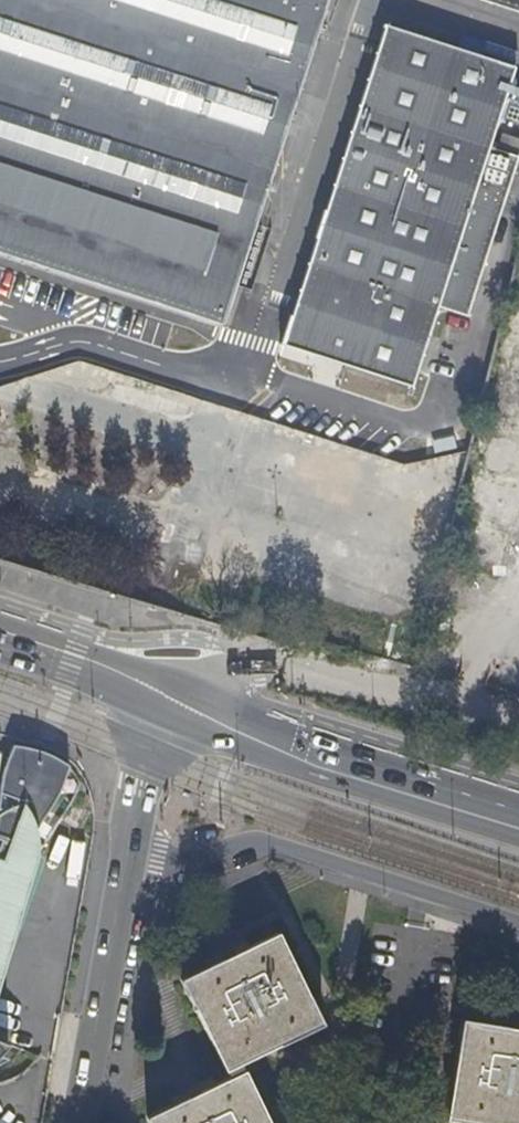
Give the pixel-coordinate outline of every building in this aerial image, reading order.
[(223,323),(326,0),(0,0),(0,251),(223,323)] [(518,10),(518,0),(491,0),(518,10)] [(486,148),(513,67),(382,24),(381,28),(383,29),(376,50),(374,50),(373,54),(375,54),(368,76),(366,75),(365,79),(367,80),(360,102),(357,101),(356,105),(358,106),(351,130),(349,129),(347,133),(349,134),(342,156),(340,155),(339,159),(341,160),(334,182),(332,181),(330,185),(332,186),(325,207),(324,207),(322,210),(324,211),(318,230),(316,230),(315,234),(317,234),(308,261),(306,260),(305,264),(307,264),(300,286),(298,286),(297,290),(298,290),(291,314),(289,314),(288,316),(290,317),(283,339),(281,339),(280,342),(409,384),(434,307),(471,317),(518,163),(518,157),(486,148)] [(214,546),(200,594),(234,604),(248,556),(214,546)] [(52,756),(30,747),(8,744),(0,765),(0,896),(33,807),(51,814),(62,790),(69,765),(52,756)] [(181,980),(225,1070),(240,1063),(321,1023),(278,933),(181,980)] [(446,1119),(474,1122),(518,1122),(518,1029),(462,1019),(446,1119)] [(240,1063),(225,1070),(229,1078),(244,1071),(240,1063)] [(150,1122),(269,1122),(244,1071),(229,1078),(148,1118),(150,1122)]
